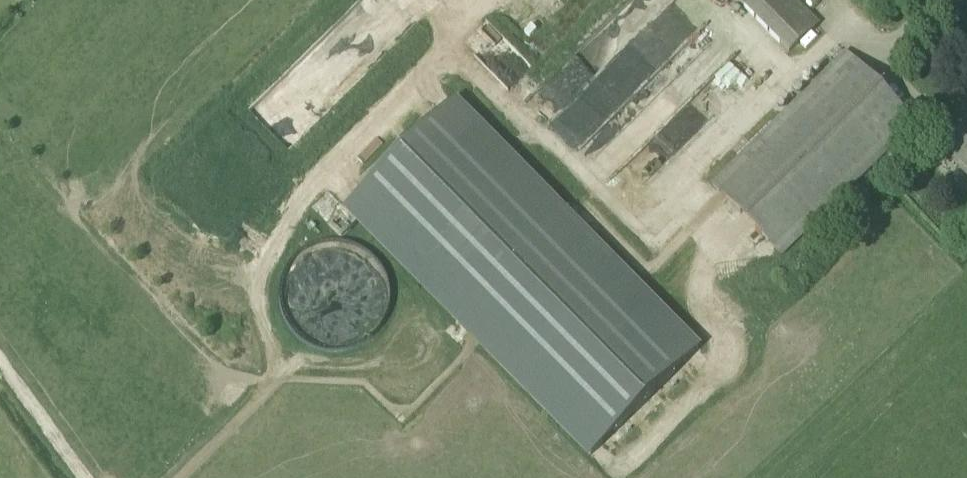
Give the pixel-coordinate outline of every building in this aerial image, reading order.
[(674,88),(674,0),(632,0),(558,72),(558,88),(589,88),(598,79),(614,95),(644,95),(644,91),(657,91),(660,88),(674,88)] [(793,0),(736,0),(789,53),(817,25),(793,0)] [(712,185),(781,255),(915,124),(845,53),(712,185)] [(589,456),(698,349),(453,101),(345,208),(589,456)] [(966,177),(966,128),(943,152),(966,177)] [(313,278),(312,294),(361,299),(362,282),(313,278)]
